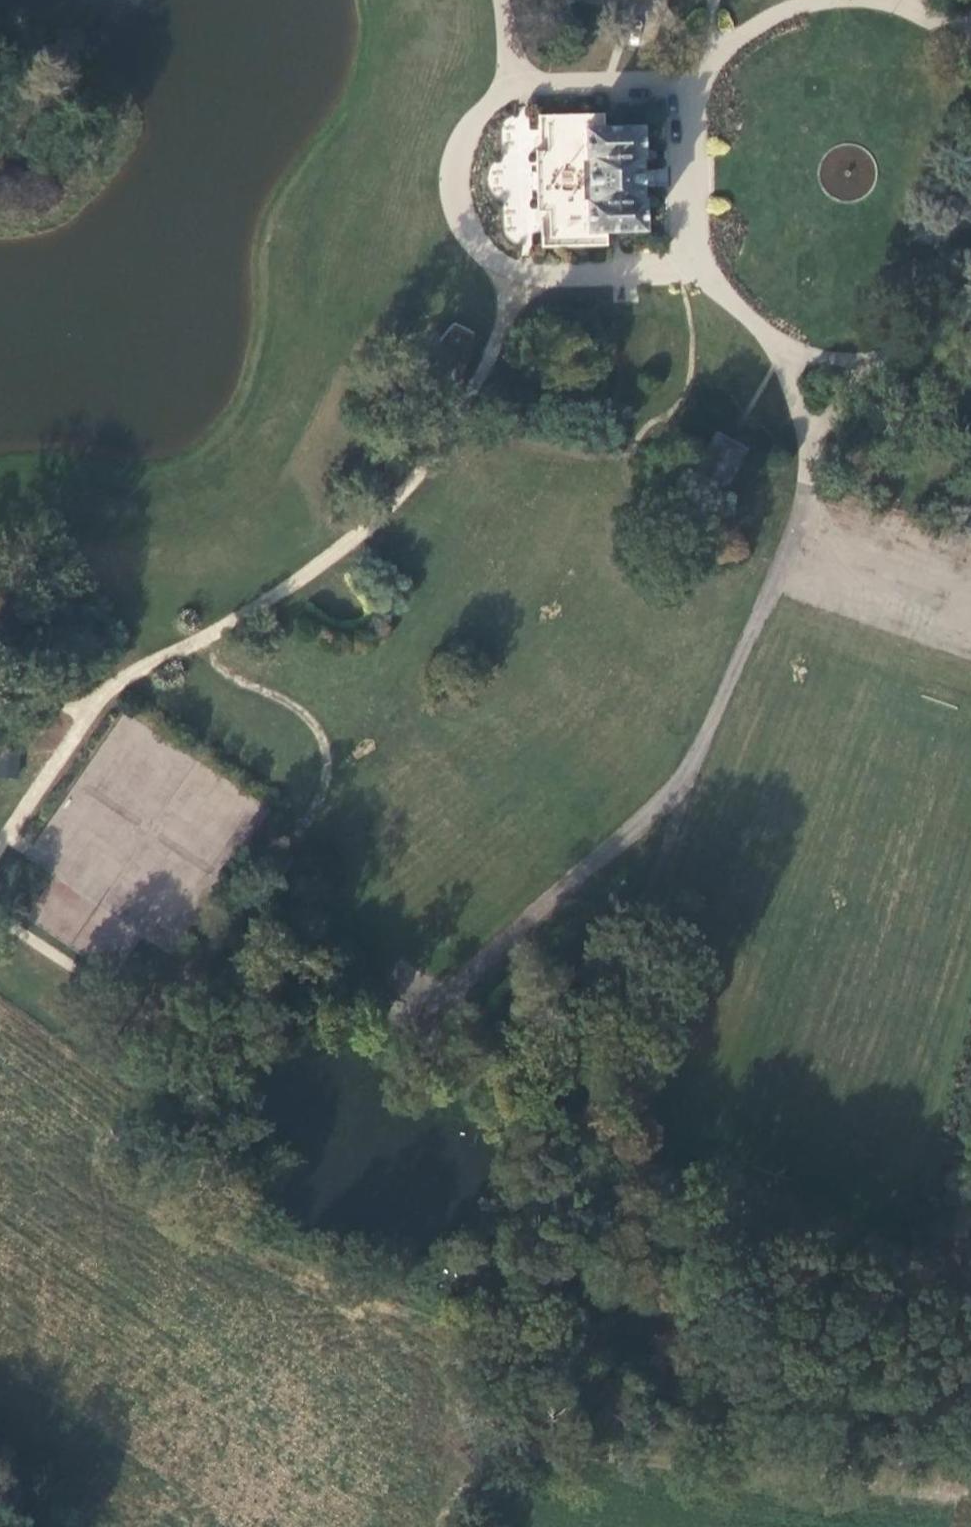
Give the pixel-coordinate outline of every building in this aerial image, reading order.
[(604,232),(643,231),(639,125),(600,126),(599,114),(542,116),(544,151),(532,152),(535,213),(547,212),(548,247),(605,245),(604,232)] [(667,169),(650,169),(649,186),(667,187),(667,169)] [(441,351),(463,359),(472,333),(449,326),(441,351)] [(742,450),(713,434),(694,467),(693,477),(697,484),(709,493),(720,488),(742,450)] [(21,751),(0,749),(0,775),(18,777),(21,751)]
